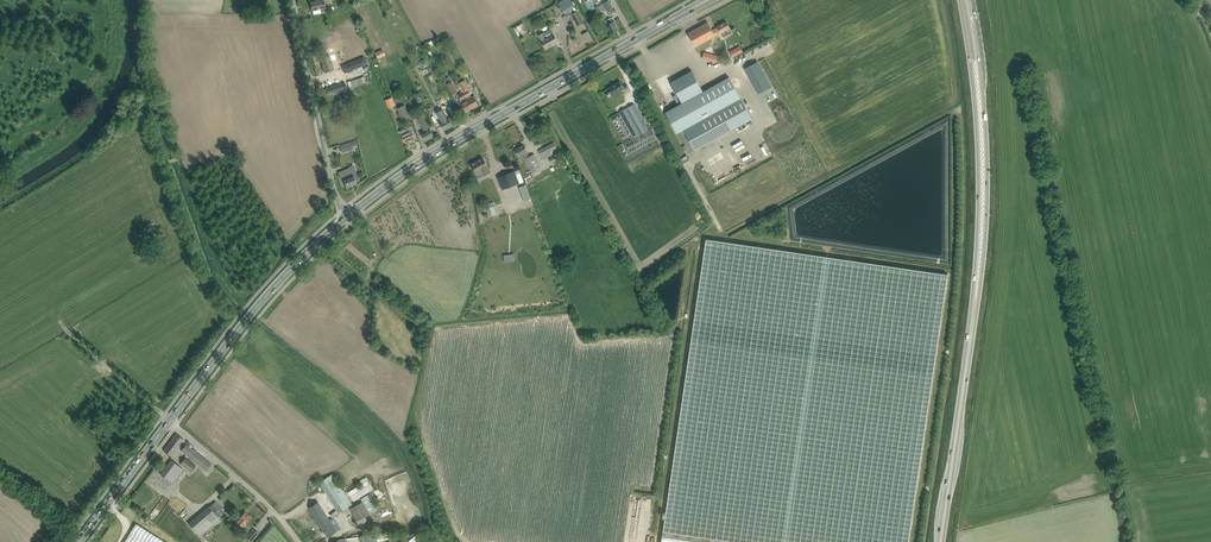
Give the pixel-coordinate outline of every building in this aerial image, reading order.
[(317,1),(311,2),(313,14),(321,13),(320,9),(326,8),(324,0),(318,0),(318,1),(317,1)] [(565,13),(570,10),(577,6),(574,1),(572,2),(571,0),(561,0),(558,2),(565,13)] [(609,0),(608,0),(603,3),(608,12),(614,8),(609,0)] [(578,11),(572,14),(578,25),(584,22),(578,11)] [(619,30),(616,25),(614,21),(613,22),(610,18),(605,21),(607,25),(612,33),(613,33),(614,33),(615,32),(616,32),(619,30)] [(708,22),(688,33),(696,47),(721,33),(730,28),(726,21),(717,26),(718,27),(712,30),(708,22)] [(541,40),(543,44),(546,49),(558,42),(554,33),(553,33),(551,29),(544,33),(543,33),(539,35),(541,40)] [(385,55),(382,49),(375,52),(378,59),(385,55)] [(704,52),(703,58),(718,62),(719,56),(704,52)] [(330,55),(326,56),(321,58),(325,72),(334,70),(330,55)] [(363,57),(341,66),(344,73),(366,64),(363,57)] [(426,58),(419,62),(423,69),(430,65),(426,58)] [(758,61),(744,68),(756,89),(765,85),(767,90),(772,87),(758,61)] [(682,103),(665,112),(677,133),(684,129),(688,137),(695,150),(752,119),(729,77),(703,91),(692,71),(676,79),(679,84),(674,87),(682,103)] [(463,92),(472,108),(479,104),(474,95),(471,97),(470,95),(471,94),(469,90),(470,89),(465,80),(458,83),(463,92)] [(452,95),(458,91),(452,81),(446,84),(452,95)] [(613,86),(608,88),(612,96),(612,95),(613,96),(622,91),(621,90),(624,88),(625,89),(629,87),(626,84),(623,86),(620,81),(616,84),(615,83),(612,85),(613,86)] [(346,82),(325,88),(327,94),(347,88),(346,82)] [(472,108),(463,92),(459,94),(461,99),(460,100),(466,111),(472,108)] [(393,97),(386,100),(389,108),(396,105),(393,97)] [(619,112),(620,114),(612,119),(631,153),(657,139),(651,129),(649,130),(634,104),(619,112)] [(397,108),(403,121),(411,118),(405,105),(397,108)] [(440,122),(444,130),(450,127),(451,127),(452,126),(452,125),(453,125),(449,117),(447,118),(445,115),(448,113),(445,108),(442,109),(439,111),(444,120),(440,122)] [(421,133),(423,136),(426,141),(431,138),(432,138),(434,137),(433,136),(434,136),(430,128),(423,116),(418,118),(425,131),(421,133)] [(404,130),(400,132),(402,135),(403,137),(406,142),(415,138),(412,132),(410,128),(408,130),(405,131),(404,130)] [(342,152),(353,148),(353,146),(358,144),(357,142),(352,143),(351,142),(340,145),(342,152)] [(557,148),(554,143),(539,151),(543,160),(552,155),(550,152),(557,148)] [(524,145),(516,149),(520,157),(523,156),(532,173),(530,174),(529,173),(523,176),(525,179),(543,169),(534,154),(529,156),(527,152),(528,151),(524,145)] [(483,158),(472,165),(477,174),(481,171),(484,175),(491,171),(483,158)] [(702,167),(704,170),(712,166),(709,159),(702,163),(704,166),(702,167)] [(344,174),(340,175),(342,179),(343,179),(343,180),(347,187),(357,183),(356,183),(356,182),(359,181),(355,172),(352,173),(350,168),(343,171),(344,174)] [(498,177),(503,190),(520,183),(516,174),(521,172),(519,169),(515,171),(515,170),(498,177)] [(518,187),(524,201),(530,199),(525,185),(518,187)] [(948,274),(706,239),(662,541),(909,541),(948,274)] [(514,254),(504,255),(505,262),(515,261),(514,254)] [(171,456),(183,439),(176,433),(164,450),(171,456)] [(206,470),(212,464),(186,444),(181,450),(206,470)] [(196,466),(185,458),(181,463),(192,472),(196,466)] [(184,468),(176,463),(172,459),(161,474),(165,478),(173,483),(184,468)] [(339,513),(352,504),(333,473),(319,482),(339,513)] [(348,492),(351,497),(353,501),(374,488),(371,484),(366,476),(359,481),(361,484),(348,492)] [(374,490),(379,501),(385,497),(380,487),(374,490)] [(357,521),(378,509),(369,493),(360,499),(362,502),(350,509),(357,521)] [(209,506),(189,524),(199,535),(219,518),(219,517),(225,512),(216,501),(210,507),(209,506)] [(318,502),(314,505),(309,508),(327,537),(340,529),(335,520),(331,523),(318,502)] [(246,524),(247,522),(251,517),(245,512),(237,521),(243,527),(246,523),(246,524)] [(141,527),(136,523),(124,541),(165,541),(141,527)] [(253,529),(246,537),(251,541),(258,533),(253,529)] [(376,539),(385,539),(385,534),(374,535),(373,533),(365,533),(359,536),(362,541),(378,541),(376,539)]
